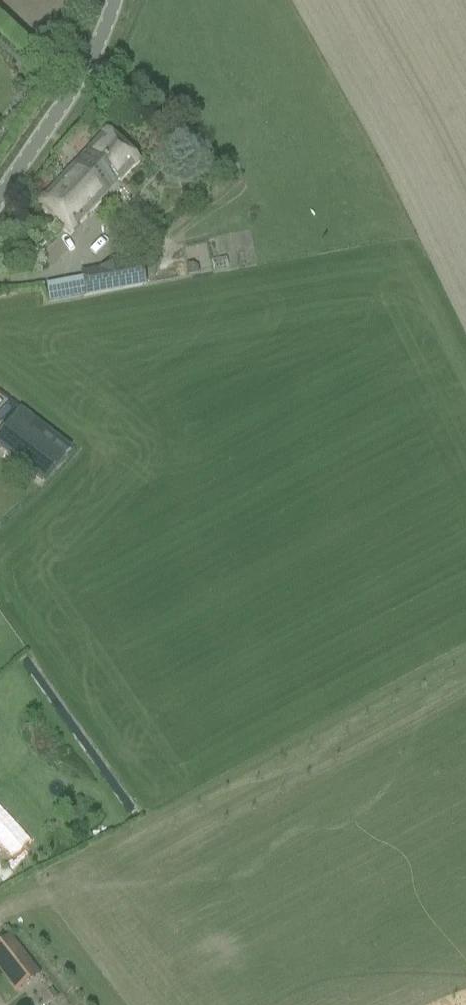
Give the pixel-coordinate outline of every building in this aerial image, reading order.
[(37,203),(70,234),(138,161),(105,130),(38,203),(37,202),(37,203)] [(80,272),(84,297),(145,286),(141,261),(80,272)] [(192,264),(186,266),(188,276),(199,274),(197,268),(192,264)] [(0,433),(0,451),(42,484),(64,455),(14,416),(0,433)] [(0,946),(0,973),(10,985),(35,966),(12,937),(0,946)]
